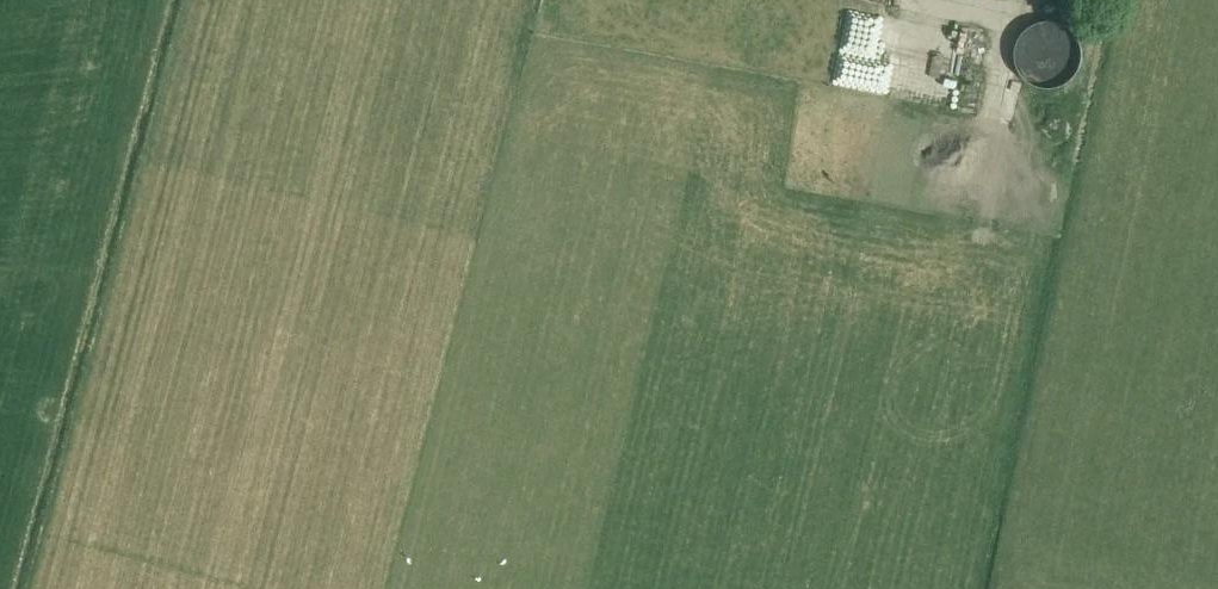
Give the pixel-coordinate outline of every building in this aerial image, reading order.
[(844,71),(894,80),(900,45),(915,48),(919,24),(891,19),(894,4),(871,0),(857,0),(844,71)] [(1015,48),(1014,54),(1015,59),(1016,65),(1018,70),(1021,75),(1025,79),(1029,82),(1034,85),(1040,87),(1045,87),(1051,88),(1056,87),(1061,85),(1066,82),(1071,79),(1075,75),(1078,70),(1080,65),(1081,59),(1082,54),(1081,48),(1080,43),(1078,38),(1075,33),(1071,29),(1066,26),(1061,23),(1056,21),(1051,20),(1045,20),(1040,21),(1034,23),(1029,26),(1025,29),(1021,33),(1018,38),(1016,43),(1015,48)]
